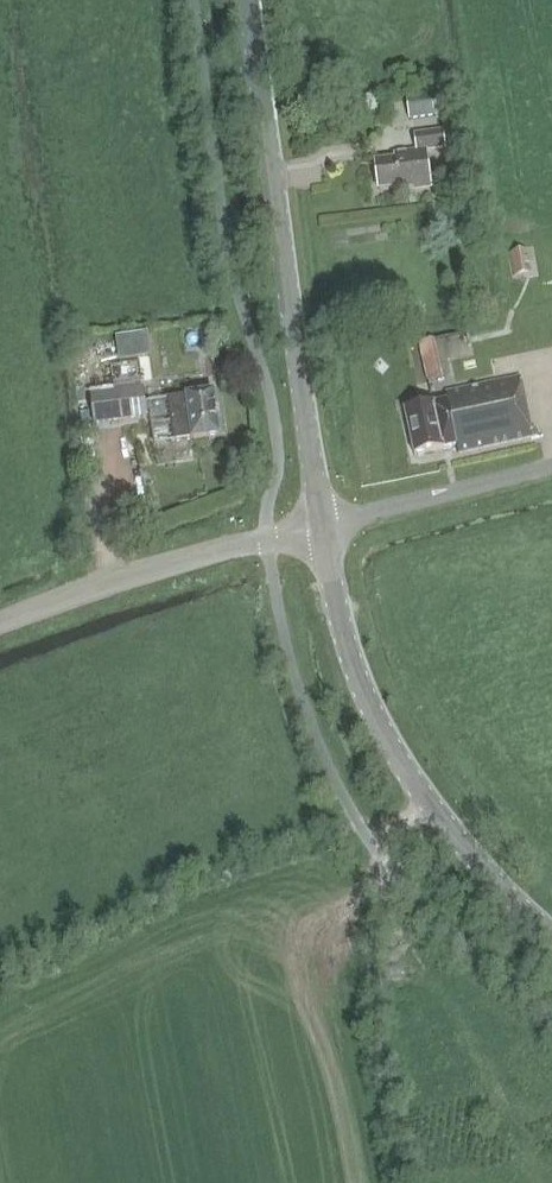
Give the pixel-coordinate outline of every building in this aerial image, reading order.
[(442,116),(439,95),(406,99),(409,120),(442,116)] [(395,160),(374,162),(378,190),(398,187),(399,192),(430,188),(425,151),(444,149),(442,132),(414,135),(416,152),(394,155),(395,160)] [(530,247),(512,249),(515,273),(533,271),(530,247)] [(442,378),(434,341),(418,345),(427,381),(442,378)] [(520,379),(444,394),(446,402),(404,411),(414,455),(456,446),(458,454),(532,438),(520,379)] [(147,417),(143,388),(90,395),(94,424),(147,417)] [(160,426),(171,425),(174,442),(191,439),(191,440),(219,436),(214,393),(185,397),(186,397),(156,401),(160,426)]
